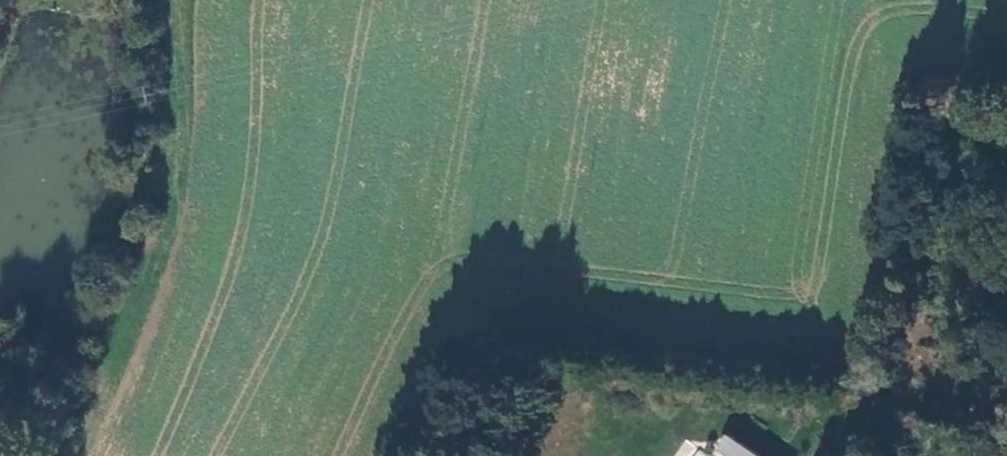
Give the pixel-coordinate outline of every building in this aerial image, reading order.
[(727,436),(717,450),(726,455),(758,455),(727,436)]
